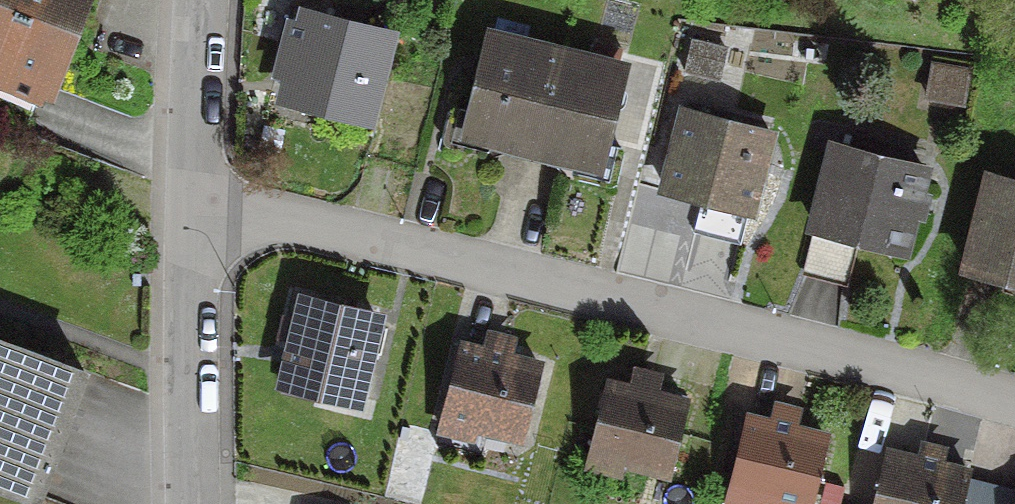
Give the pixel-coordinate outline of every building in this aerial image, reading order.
[(69,0),(0,0),(0,57),(42,73),(54,41),(68,39),(75,18),(67,7),(69,0)] [(295,25),(286,23),(273,75),(286,78),(281,98),(362,118),(383,37),(298,15),(295,25)] [(452,150),(467,134),(529,149),(552,54),(520,46),(524,29),(493,21),(470,114),(452,110),(446,115),(439,142),(442,147),(452,150)] [(681,74),(713,82),(721,49),(688,42),(681,74)] [(552,54),(529,149),(591,165),(615,70),(552,54)] [(922,97),(959,103),(965,72),(927,65),(922,97)] [(698,202),(690,233),(735,245),(764,132),(682,111),(661,192),(698,202)] [(833,146),(801,271),(841,281),(851,242),(895,253),(917,168),(833,146)] [(962,271),(1014,284),(1014,182),(986,175),(962,271)] [(293,322),(281,319),(277,338),(289,341),(279,380),(353,399),(372,320),(298,302),(293,322)] [(33,495),(79,372),(0,343),(0,483),(33,495)] [(535,369),(503,361),(503,351),(483,346),(478,355),(455,349),(431,445),(477,457),(485,427),(518,435),(535,369)] [(650,398),(650,388),(630,383),(625,392),(602,386),(583,463),(586,464),(590,447),(621,454),(620,461),(665,472),(682,405),(650,398)] [(764,425),(741,420),(723,498),(725,500),(729,482),(761,489),(760,495),(795,503),(806,503),(821,440),(790,432),(789,422),(770,418),(764,425)] [(964,475),(937,468),(937,460),(916,455),(912,462),(881,454),(869,503),(956,503),(964,475)]
